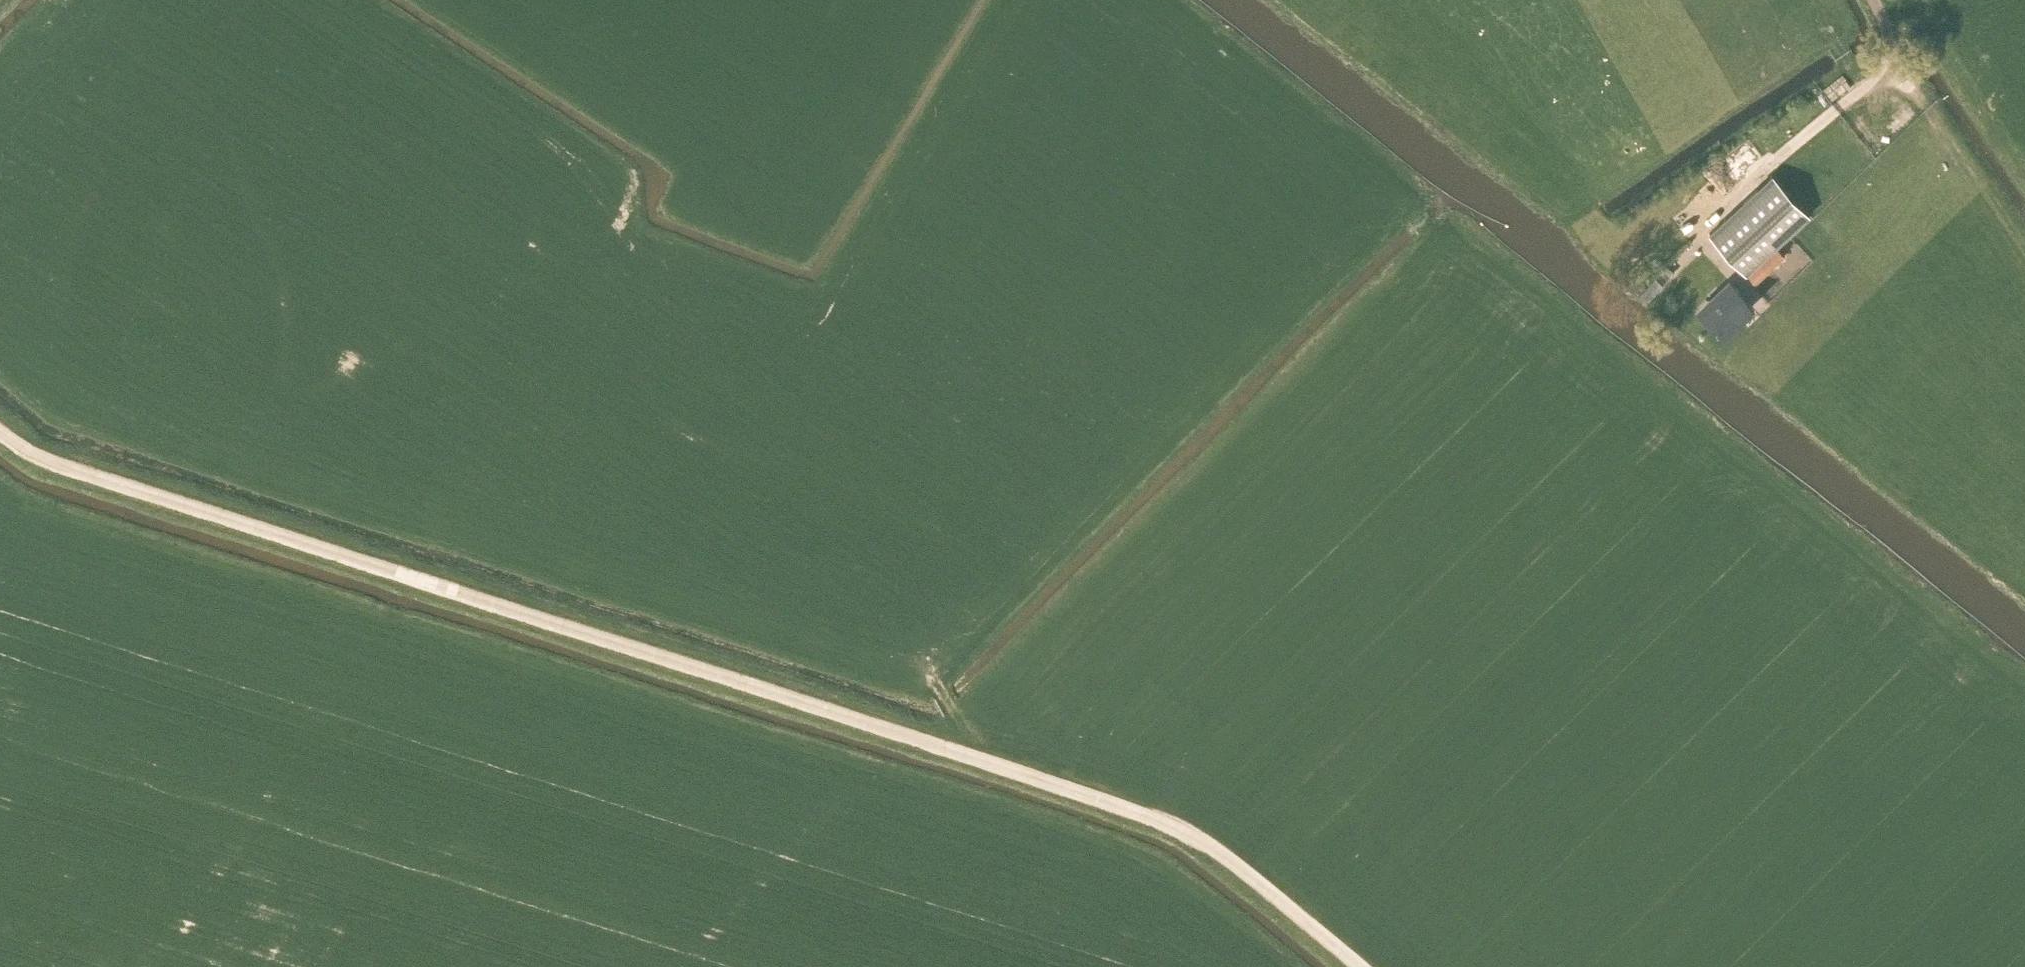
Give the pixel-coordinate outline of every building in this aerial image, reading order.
[(1708,232),(1746,274),(1810,215),(1772,174),(1708,232)] [(1755,282),(1785,255),(1776,246),(1747,273),(1755,282)] [(1670,275),(1674,270),(1666,263),(1662,267),(1670,275)] [(1730,282),(1698,312),(1719,335),(1752,304),(1730,282)]
